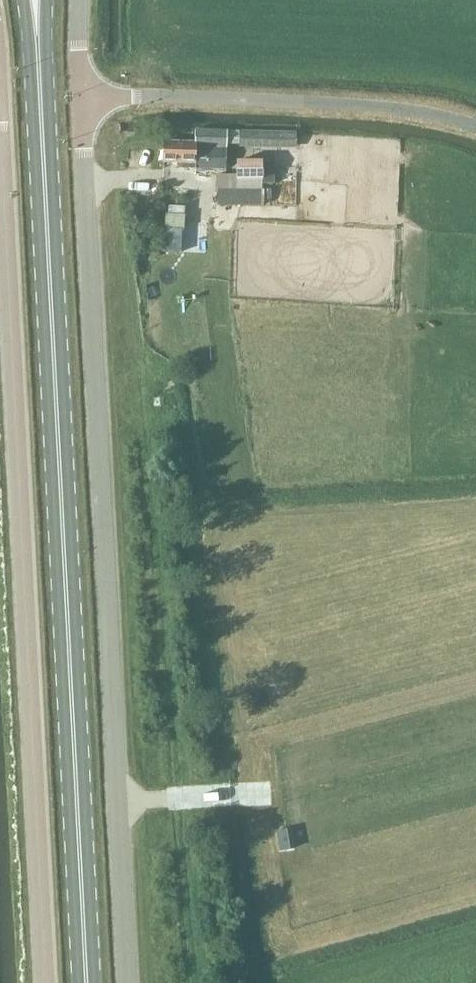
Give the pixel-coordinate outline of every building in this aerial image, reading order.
[(227,169),(227,131),(195,130),(195,142),(164,142),(164,163),(178,164),(178,168),(227,169)] [(239,147),(296,148),(296,132),(240,130),(239,147)] [(217,205),(264,206),(264,189),(262,189),(262,183),(273,183),(274,163),(262,163),(262,160),(237,159),(236,175),(218,174),(217,205)] [(164,227),(164,237),(174,237),(174,228),(164,227)]
